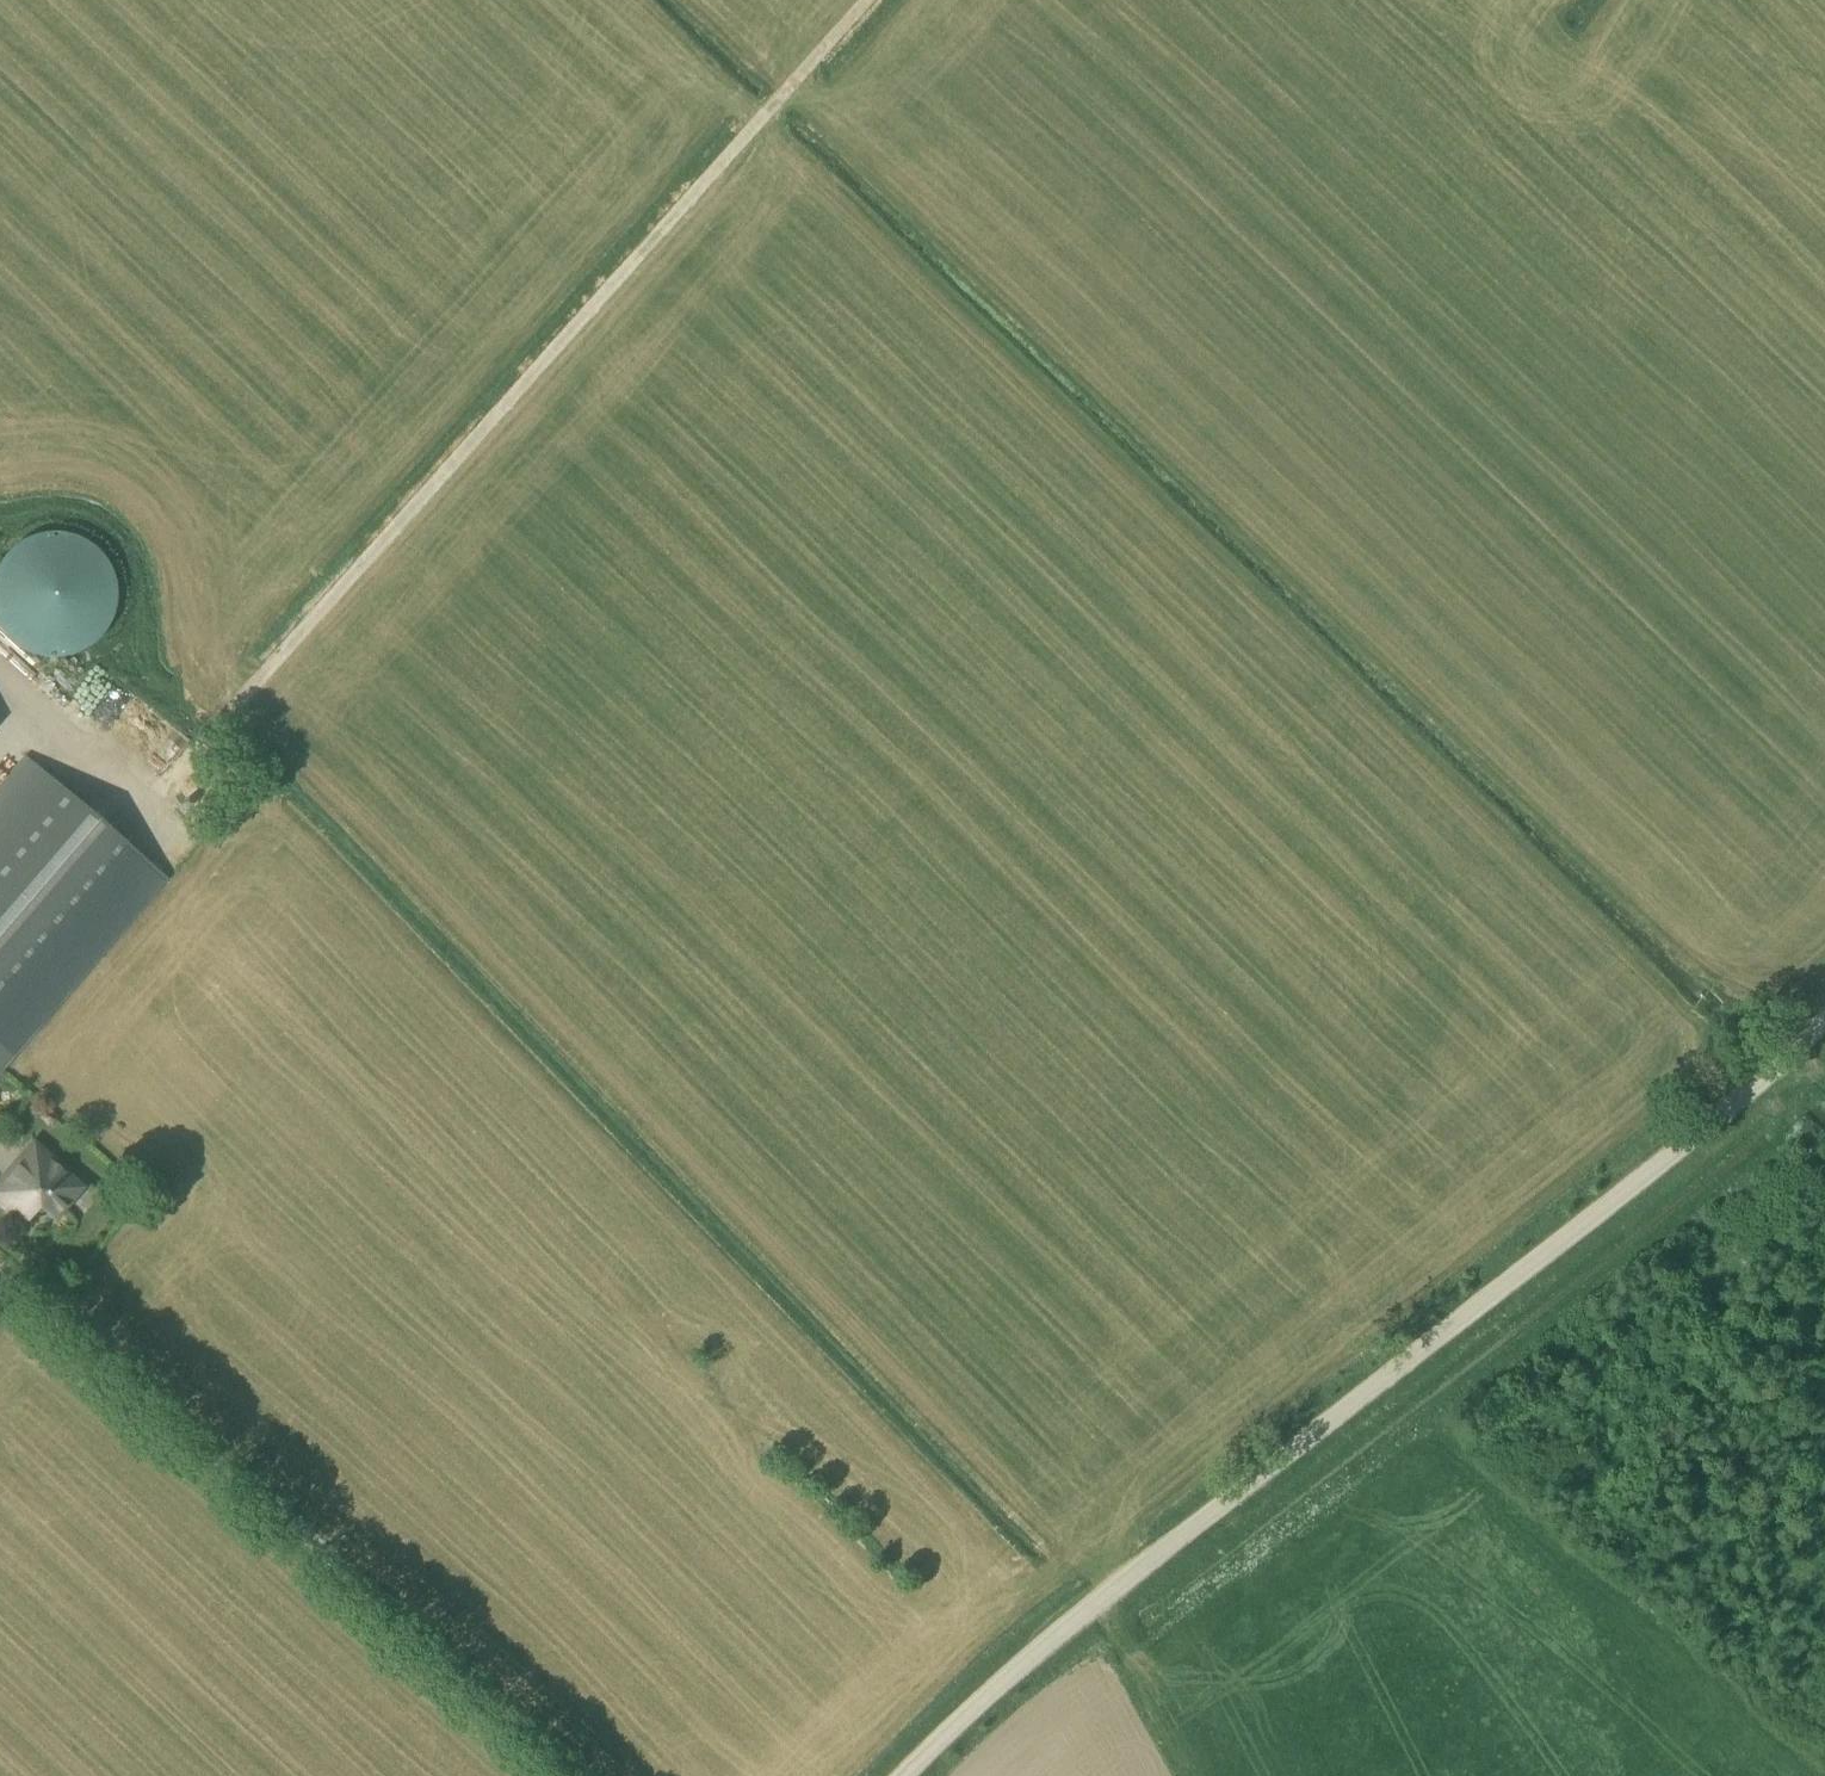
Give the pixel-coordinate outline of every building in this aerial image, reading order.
[(62,657),(73,654),(82,650),(92,645),(100,637),(106,629),(111,620),(115,609),(116,599),(116,588),(114,578),(110,567),(105,558),(98,550),(90,543),(81,538),(71,534),(61,532),(50,532),(39,533),(29,536),(20,541),(12,548),(4,555),(0,562),(0,627),(5,634),(12,642),(21,648),(30,653),(41,656),(51,657),(62,657)] [(142,725),(135,735),(153,747),(160,738),(142,725)] [(167,880),(26,758),(0,788),(0,1073),(167,880)] [(83,1188),(65,1173),(66,1171),(32,1143),(0,1180),(0,1204),(24,1224),(38,1207),(55,1221),(83,1188)]
